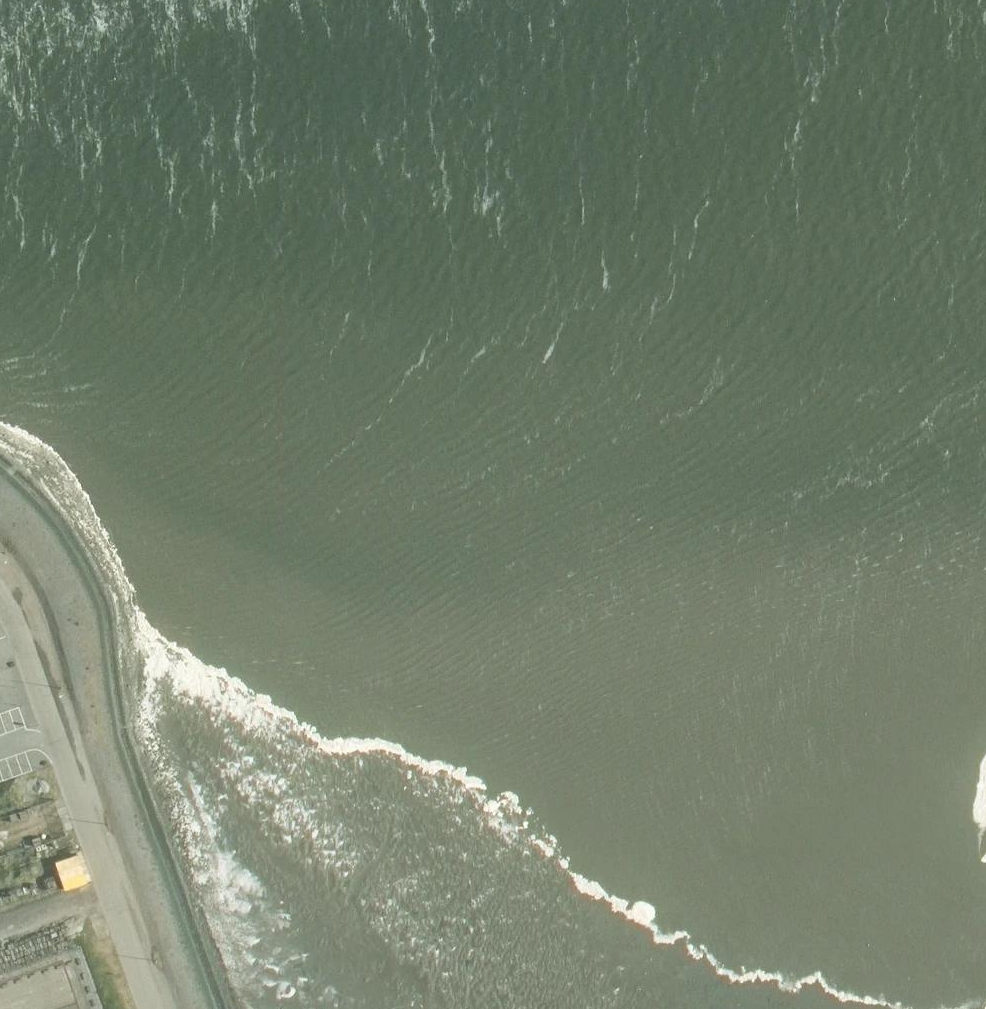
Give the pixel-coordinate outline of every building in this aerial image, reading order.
[(7,992),(0,994),(0,1008),(12,1008),(7,992)]
